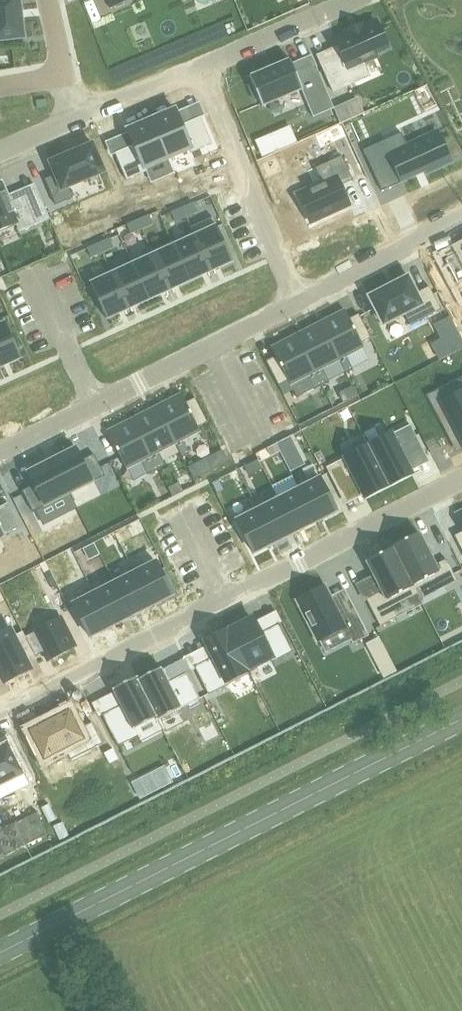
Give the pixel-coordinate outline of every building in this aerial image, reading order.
[(19,0),(0,0),(0,41),(23,38),(19,0)] [(111,9),(112,8),(112,7),(127,0),(107,0),(111,9)] [(338,45),(343,56),(322,65),(334,92),(351,84),(345,71),(376,56),(375,53),(388,47),(377,21),(336,39),(338,45)] [(313,117),(334,109),(335,109),(315,62),(295,70),(292,63),(291,59),(250,76),(253,84),(249,86),(255,101),(259,99),(262,107),(264,106),(263,106),(302,90),(313,117)] [(356,99),(335,109),(334,109),(340,123),(363,114),(356,99)] [(175,109),(151,119),(168,159),(191,150),(192,152),(212,143),(201,116),(182,124),(175,109)] [(168,159),(151,119),(127,129),(134,144),(115,152),(127,180),(147,171),(146,169),(168,159)] [(385,141),(364,150),(375,174),(395,165),(402,180),(428,168),(430,171),(451,161),(437,132),(391,153),(385,141)] [(262,157),(280,150),(272,133),(255,141),(262,157)] [(92,144),(50,162),(55,174),(44,179),(55,205),(73,197),(68,186),(104,171),(92,144)] [(297,193),(311,223),(349,206),(339,183),(351,177),(341,155),(327,161),(334,176),(297,193)] [(0,182),(0,230),(19,222),(22,230),(37,223),(50,218),(41,197),(28,203),(25,196),(11,202),(2,182),(0,182)] [(193,203),(182,208),(186,217),(197,212),(193,203)] [(182,208),(171,213),(175,222),(186,217),(182,208)] [(149,215),(138,220),(142,229),(153,224),(149,215)] [(213,217),(191,227),(193,231),(211,270),(233,260),(213,217)] [(55,229),(64,251),(65,251),(85,242),(76,220),(55,229)] [(138,220),(127,225),(131,234),(142,229),(138,220)] [(193,231),(173,241),(190,280),(211,270),(193,231)] [(109,239),(98,244),(102,253),(113,248),(109,239)] [(173,241),(152,250),(170,289),(190,280),(173,241)] [(98,244),(87,248),(91,257),(102,253),(98,244)] [(152,250),(130,260),(133,267),(134,266),(149,299),(170,289),(152,250)] [(442,263),(453,285),(461,280),(461,252),(442,263)] [(133,267),(113,276),(128,308),(149,299),(134,266),(133,267)] [(110,269),(89,279),(106,318),(128,308),(113,276),(110,269)] [(408,278),(370,297),(384,323),(404,313),(410,326),(441,310),(429,287),(416,294),(408,278)] [(345,310),(320,323),(340,360),(346,373),(353,369),(347,357),(364,348),(362,343),(372,338),(359,314),(350,319),(345,310)] [(445,316),(430,323),(437,336),(424,343),(433,361),(461,347),(461,346),(461,341),(448,314),(445,316)] [(0,320),(0,366),(0,367),(22,357),(4,318),(0,320)] [(320,323),(296,335),(316,373),(322,385),(329,381),(323,369),(340,360),(320,323)] [(276,357),(267,362),(279,387),(288,382),(290,386),(292,390),(297,398),(315,389),(322,385),(316,373),(296,335),(271,348),(276,357)] [(339,395),(343,403),(356,396),(352,388),(339,395)] [(457,450),(461,448),(461,392),(442,402),(450,418),(442,422),(457,450)] [(181,395),(157,407),(176,444),(182,457),(189,453),(183,441),(200,432),(198,428),(208,423),(195,398),(185,403),(181,395)] [(157,407),(133,419),(158,469),(165,465),(159,453),(176,444),(157,407)] [(133,419),(107,432),(126,470),(141,462),(148,474),(158,469),(133,419)] [(368,446),(388,485),(412,473),(404,458),(423,449),(410,425),(368,446)] [(305,464),(290,436),(276,444),(280,452),(290,472),(305,464)] [(388,485),(368,446),(326,468),(339,492),(358,482),(365,497),(388,485)] [(76,448),(52,460),(69,494),(105,475),(94,454),(82,460),(76,448)] [(194,479),(211,471),(206,459),(188,468),(194,479)] [(249,475),(263,468),(258,459),(244,466),(249,475)] [(34,484),(22,491),(33,512),(69,494),(52,460),(28,472),(34,484)] [(336,511),(319,479),(299,490),(316,522),(336,511)] [(173,497),(183,492),(179,483),(168,488),(173,497)] [(295,532),(316,522),(299,490),(279,500),(295,532)] [(279,500),(259,510),(275,542),(295,532),(279,500)] [(20,527),(8,503),(0,507),(0,537),(20,527)] [(237,521),(254,553),(275,542),(259,510),(237,521)] [(133,537),(127,526),(114,532),(120,543),(133,537)] [(454,534),(461,550),(461,530),(454,534)] [(419,533),(393,546),(393,548),(415,589),(441,576),(447,586),(457,581),(446,559),(436,565),(419,533)] [(415,589),(393,548),(368,561),(383,591),(368,599),(381,625),(397,618),(391,607),(417,594),(415,589)] [(152,606),(173,595),(155,561),(134,572),(152,606)] [(131,617),(152,606),(134,572),(114,583),(131,617)] [(111,627),(131,617),(114,583),(94,593),(111,627)] [(324,585),(296,599),(317,640),(346,626),(354,642),(368,634),(354,606),(339,613),(324,585)] [(90,638),(111,627),(94,593),(73,604),(90,638)] [(252,618),(228,629),(249,669),(270,658),(271,661),(292,650),(278,623),(259,633),(252,618)] [(45,651),(49,659),(74,646),(60,619),(25,637),(36,657),(45,651)] [(213,657),(194,666),(208,694),(250,672),(249,669),(228,629),(205,641),(213,657)] [(23,631),(13,637),(9,630),(0,635),(0,671),(5,681),(29,669),(26,662),(36,657),(25,637),(23,631)] [(397,672),(386,651),(372,658),(383,679),(397,672)] [(160,668),(137,680),(157,717),(158,720),(181,708),(200,698),(187,673),(168,682),(160,668)] [(122,706),(103,716),(118,746),(137,736),(133,729),(157,717),(137,680),(136,677),(113,689),(122,706)] [(69,712),(31,731),(45,758),(65,747),(71,760),(103,744),(92,722),(78,729),(69,712)] [(8,743),(0,747),(0,799),(11,793),(2,776),(20,767),(8,743)] [(134,787),(141,801),(155,794),(148,780),(134,787)] [(68,837),(61,823),(43,832),(50,846),(68,837)]
